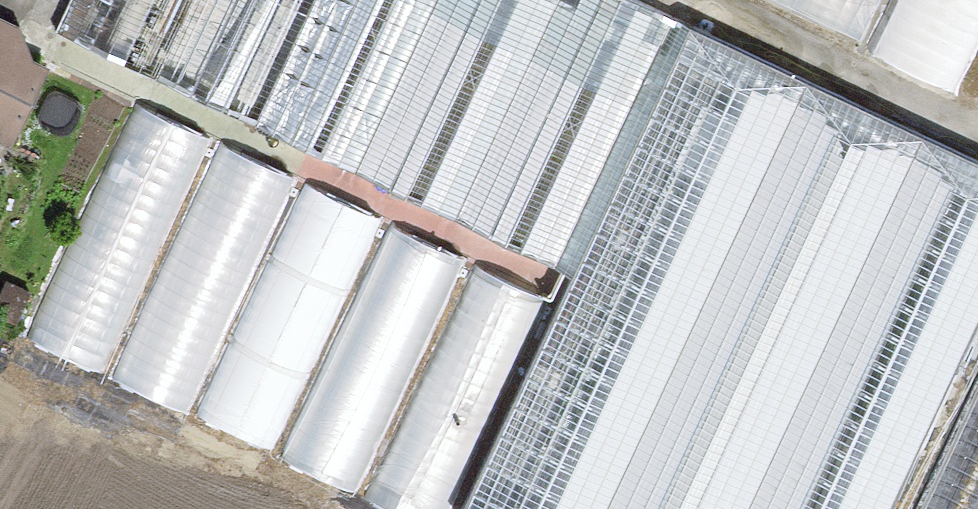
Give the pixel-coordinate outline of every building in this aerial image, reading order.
[(57,29),(155,78),(192,0),(71,0),(57,29)] [(155,78),(255,125),(314,0),(192,0),(155,78)] [(640,0),(314,0),(255,125),(574,276),(691,24),(640,0)] [(874,16),(880,0),(831,0),(874,16)] [(977,63),(977,0),(896,0),(875,46),(967,88),(977,63)] [(9,141),(43,67),(25,59),(14,27),(0,20),(0,137),(9,141)] [(691,24),(574,276),(463,508),(607,508),(809,80),(691,24)] [(809,80),(607,508),(749,508),(925,134),(809,80)] [(41,340),(123,370),(213,124),(131,94),(41,340)] [(925,134),(749,508),(893,508),(977,328),(977,159),(925,134)] [(225,136),(122,376),(197,408),(301,168),(225,136)] [(0,296),(0,315),(13,321),(28,292),(7,282),(0,296)] [(969,386),(920,508),(977,508),(977,389),(969,386)]
